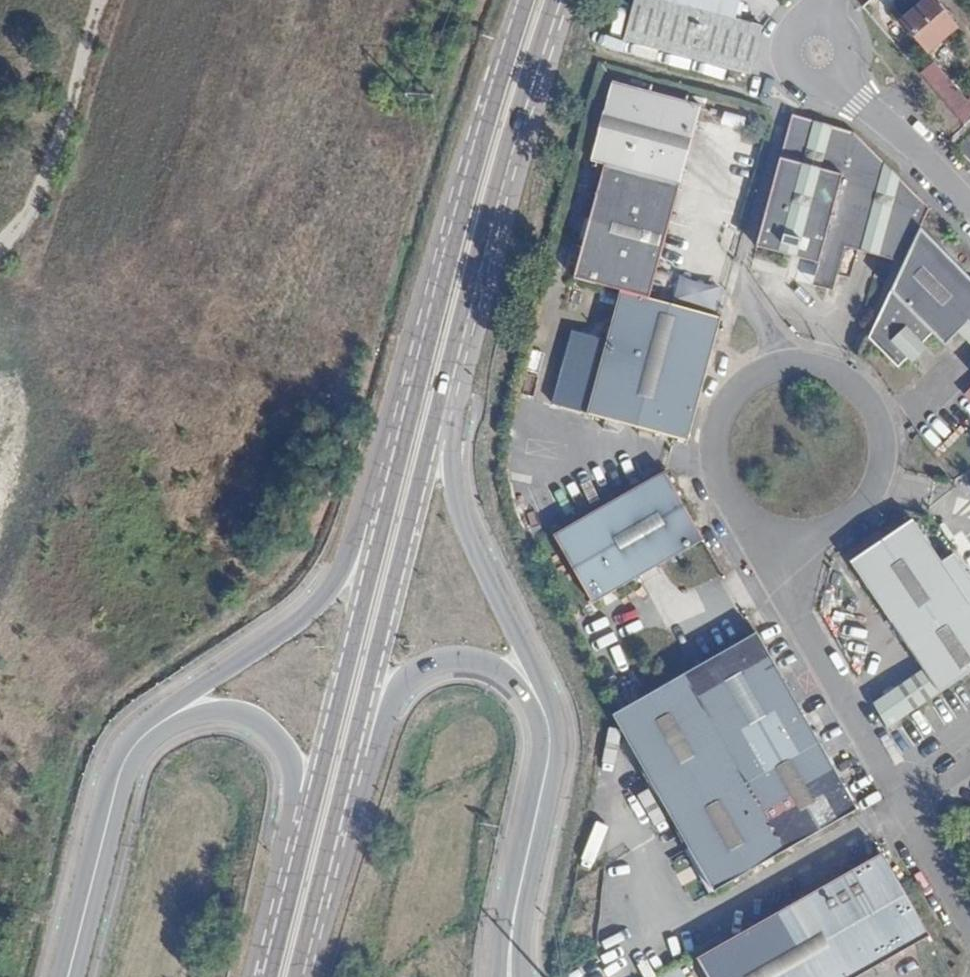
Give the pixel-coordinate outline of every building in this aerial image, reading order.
[(751,79),(764,34),(696,15),(700,0),(653,0),(652,4),(639,0),(627,46),(751,79)] [(929,1),(902,23),(926,51),(953,28),(929,1)] [(952,116),(962,127),(969,120),(969,111),(930,64),(917,74),(952,116)] [(611,169),(580,281),(624,293),(656,302),(692,175),(710,112),(622,88),(604,151),(600,166),(611,169)] [(796,119),(759,249),(821,267),(834,223),(914,246),(923,230),(931,217),(849,133),(796,119)] [(834,223),(821,267),(816,288),(835,293),(847,250),(903,266),(914,246),(834,223)] [(923,230),(914,246),(903,266),(862,336),(898,373),(907,366),(910,363),(905,357),(914,349),(919,354),(923,351),(932,343),(946,357),(960,344),(969,356),(969,279),(923,230)] [(676,300),(723,306),(726,285),(679,279),(676,300)] [(575,337),(554,409),(587,418),(589,420),(607,425),(624,429),(690,449),(691,445),(692,435),(695,425),(703,395),(724,321),(656,302),(624,293),(608,346),(575,337)] [(914,349),(905,357),(910,363),(919,354),(914,349)] [(919,354),(910,363),(907,366),(912,371),(928,356),(923,351),(919,354)] [(607,425),(604,435),(620,440),(624,429),(607,425)] [(664,469),(552,534),(592,600),(703,536),(664,469)] [(922,672),(875,706),(891,733),(969,679),(969,588),(945,555),(934,564),(902,523),(843,569),(922,672)] [(754,636),(614,717),(714,889),(854,808),(754,636)] [(671,859),(681,877),(700,867),(690,849),(671,859)] [(710,976),(857,976),(930,935),(884,854),(699,959),(710,976)]
